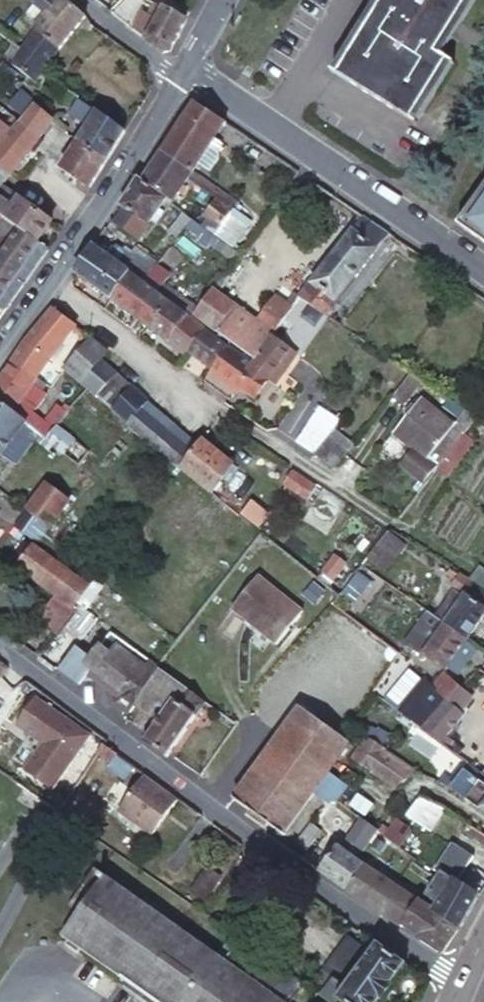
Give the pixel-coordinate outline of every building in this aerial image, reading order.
[(57,0),(40,0),(24,22),(37,31),(61,49),(86,16),(64,0),(62,0),(60,2),(57,0)] [(392,114),(407,89),(422,98),(441,66),(430,57),(467,0),(381,0),(333,77),(392,114)] [(169,53),(190,21),(169,7),(156,26),(146,41),(163,53),(169,53)] [(131,32),(146,41),(156,26),(137,13),(126,28),(131,32)] [(61,49),(37,31),(22,49),(16,45),(2,64),(33,86),(45,70),(56,56),(61,49)] [(53,76),(49,73),(45,79),(48,83),(53,76)] [(74,92),(53,76),(48,83),(32,104),(53,121),(59,113),(74,92)] [(406,124),(422,98),(407,89),(392,114),(406,124)] [(53,121),(32,104),(23,115),(20,119),(22,121),(41,137),(46,130),(53,121)] [(122,138),(125,132),(109,119),(99,112),(96,116),(81,105),(75,114),(90,127),(79,143),(107,162),(110,157),(122,138)] [(218,131),(224,123),(199,107),(182,119),(213,139),(218,131)] [(12,129),(20,119),(11,113),(3,122),(12,129)] [(12,174),(19,165),(29,152),(41,137),(22,121),(20,119),(12,129),(3,122),(0,120),(0,164),(12,174)] [(213,139),(182,119),(167,142),(159,154),(190,173),(208,146),(213,139)] [(94,182),(107,162),(79,143),(62,168),(89,188),(94,182)] [(159,154),(140,181),(160,196),(164,199),(170,204),(185,181),(187,178),(190,173),(159,154)] [(4,184),(7,180),(12,174),(0,164),(0,190),(4,184)] [(160,196),(140,181),(137,179),(123,199),(112,217),(110,220),(137,238),(164,199),(160,196)] [(463,215),(483,229),(483,183),(463,215)] [(7,216),(15,206),(22,197),(4,184),(0,190),(0,212),(6,216),(7,216)] [(21,228),(38,241),(52,221),(32,205),(22,197),(15,206),(7,216),(21,228)] [(210,234),(214,237),(216,238),(231,214),(211,200),(198,219),(213,229),(210,234)] [(231,214),(216,238),(221,242),(232,249),(251,222),(235,209),(231,214)] [(316,276),(300,298),(325,316),(374,251),(387,233),(379,226),(370,220),(361,214),(360,215),(350,230),(316,276)] [(21,228),(7,216),(6,216),(0,223),(0,248),(5,251),(21,228)] [(195,223),(190,219),(186,225),(201,236),(205,230),(195,223)] [(48,248),(38,241),(21,228),(5,251),(0,258),(0,305),(5,309),(13,298),(35,267),(48,248)] [(207,232),(205,230),(201,236),(199,239),(207,245),(214,237),(210,234),(207,232)] [(74,270),(73,272),(85,281),(110,299),(129,274),(104,255),(91,245),(79,263),(74,270)] [(112,245),(104,255),(129,274),(131,276),(144,285),(147,280),(153,271),(146,266),(144,269),(112,245)] [(218,278),(212,287),(230,299),(252,266),(235,253),(218,278)] [(150,290),(144,285),(131,276),(129,274),(110,299),(123,309),(131,315),(150,290)] [(157,287),(147,280),(144,285),(150,290),(154,292),(157,287)] [(160,283),(157,287),(154,292),(156,294),(163,299),(170,290),(160,283)] [(253,321),(273,336),(289,314),(300,298),(279,285),(255,317),(253,321)] [(271,338),(273,336),(253,321),(255,317),(238,305),(230,299),(212,287),(202,301),(190,318),(202,328),(208,332),(217,339),(226,346),(229,348),(251,365),(261,351),(266,345),(271,338)] [(156,294),(154,292),(150,290),(131,315),(146,326),(165,301),(163,299),(156,294)] [(202,328),(190,318),(178,310),(165,301),(146,326),(158,335),(183,353),(186,349),(202,328)] [(13,359),(12,360),(37,378),(51,356),(55,350),(64,339),(74,327),(51,309),(45,315),(38,324),(29,336),(25,341),(13,359)] [(208,332),(202,328),(186,349),(202,360),(217,339),(208,332)] [(297,356),(271,338),(266,345),(261,351),(287,371),(297,356)] [(226,346),(217,339),(202,360),(213,369),(229,348),(226,346)] [(93,341),(64,370),(79,382),(97,364),(107,353),(93,341)] [(229,348),(213,369),(242,390),(254,400),(268,381),(277,370),(284,375),(287,371),(261,351),(251,365),(229,348)] [(26,422),(33,413),(45,397),(51,388),(37,378),(12,360),(0,378),(0,402),(26,422)] [(97,364),(79,382),(84,386),(88,389),(96,396),(112,379),(97,364)] [(213,369),(210,373),(239,395),(242,390),(213,369)] [(284,375),(277,370),(268,381),(276,386),(284,375)] [(114,411),(133,388),(116,373),(112,379),(96,396),(107,405),(114,411)] [(419,379),(410,373),(392,395),(406,405),(423,382),(419,379)] [(140,410),(148,400),(138,391),(133,388),(114,411),(116,412),(129,424),(140,410)] [(468,412),(450,400),(446,405),(460,417),(454,424),(421,398),(393,432),(413,449),(400,464),(422,481),(435,465),(445,452),(461,433),(475,416),(468,412)] [(64,399),(45,423),(55,431),(58,428),(68,416),(74,407),(64,399)] [(140,410),(153,419),(159,411),(148,400),(140,410)] [(0,402),(0,453),(11,461),(35,429),(26,422),(0,402)] [(140,433),(153,419),(140,410),(129,424),(130,425),(133,427),(140,433)] [(26,422),(35,429),(41,434),(48,440),(55,431),(45,423),(33,413),(26,422)] [(317,416),(291,449),(305,459),(309,461),(329,435),(335,427),(317,416)] [(158,448),(169,433),(153,419),(140,433),(148,439),(157,447),(158,448)] [(329,435),(309,461),(320,469),(330,474),(344,456),(355,442),(335,427),(329,435)] [(55,431),(48,440),(81,465),(90,453),(58,428),(55,431)] [(180,466),(183,468),(193,453),(186,447),(169,433),(158,448),(174,461),(180,466)] [(442,459),(436,467),(448,476),(473,442),(462,433),(442,459)] [(235,468),(202,442),(197,449),(193,453),(183,468),(188,472),(214,493),(235,468)] [(293,474),(285,484),(308,501),(315,489),(293,474)] [(32,515),(51,529),(71,501),(48,485),(28,513),(32,515)] [(16,566),(34,543),(22,535),(0,519),(0,554),(16,566)] [(406,543),(389,530),(383,538),(369,557),(386,570),(406,543)] [(34,543),(16,566),(30,576),(75,608),(91,585),(41,549),(38,547),(34,543)] [(317,577),(328,586),(347,562),(335,553),(317,577)] [(478,567),(470,578),(475,582),(477,583),(483,588),(483,571),(478,567)] [(263,572),(236,606),(280,641),(306,609),(263,572)] [(475,582),(470,578),(466,575),(462,573),(454,583),(467,593),(475,582)] [(475,582),(467,593),(465,595),(457,606),(446,621),(454,626),(467,636),(476,625),(483,614),(483,588),(477,583),(475,582)] [(455,588),(436,615),(446,621),(457,606),(465,595),(455,588)] [(423,650),(446,621),(436,615),(433,612),(428,609),(407,637),(423,650)] [(447,663),(465,639),(467,636),(454,626),(446,621),(423,650),(445,665),(447,663)] [(474,647),(465,639),(447,663),(457,671),(474,647)] [(59,670),(75,681),(83,670),(111,691),(107,697),(121,708),(128,698),(132,702),(149,680),(158,668),(154,664),(148,660),(146,658),(145,658),(134,650),(129,656),(110,643),(104,651),(99,647),(91,658),(76,647),(59,670)] [(396,661),(401,653),(394,647),(390,652),(391,657),(396,661)] [(147,744),(164,756),(205,702),(189,690),(158,668),(149,680),(132,702),(157,720),(142,740),(147,744)] [(430,687),(446,700),(457,685),(459,683),(442,671),(432,686),(430,687)] [(430,687),(432,686),(424,680),(401,712),(411,720),(415,723),(424,730),(446,700),(430,687)] [(452,750),(455,753),(460,746),(444,735),(471,700),(465,695),(467,693),(461,688),(457,685),(446,700),(424,730),(436,739),(452,750)] [(389,703),(381,697),(359,728),(367,736),(374,725),(377,722),(389,703)] [(91,736),(38,698),(18,726),(42,744),(25,768),(53,789),(91,736)] [(326,794),(331,798),(337,802),(346,789),(326,775),(340,755),(342,752),(347,746),(298,710),(234,797),(244,804),(283,833),(313,793),(321,799),(326,794)] [(436,739),(424,730),(415,723),(411,720),(396,740),(437,770),(452,750),(436,739)] [(367,736),(365,740),(381,752),(391,738),(374,725),(367,736)] [(393,789),(412,774),(407,771),(393,760),(381,752),(365,740),(351,760),(393,789)] [(108,761),(116,751),(104,743),(97,753),(108,761)] [(358,818),(362,821),(375,831),(384,817),(369,807),(376,798),(367,791),(374,780),(340,755),(326,775),(346,789),(337,802),(358,818)] [(480,771),(466,761),(461,767),(472,774),(479,779),(483,783),(483,775),(480,771)] [(454,762),(437,784),(446,788),(461,767),(454,762)] [(461,767),(446,788),(450,789),(457,794),(472,774),(461,767)] [(174,794),(145,773),(118,810),(152,834),(178,797),(174,794)] [(479,779),(472,774),(457,794),(464,799),(479,779)] [(479,779),(464,799),(483,814),(483,783),(479,779)] [(405,814),(431,830),(444,808),(419,792),(405,814)] [(326,803),(331,798),(326,794),(321,799),(326,803)] [(10,826),(0,819),(0,839),(10,826)] [(323,828),(313,821),(297,843),(307,850),(323,828)] [(375,831),(362,821),(347,841),(363,853),(377,832),(375,831)] [(384,837),(400,849),(411,833),(395,821),(384,837)] [(347,841),(341,849),(357,860),(363,853),(347,841)] [(454,844),(436,870),(443,875),(443,874),(456,883),(473,858),(454,844)] [(346,891),(364,865),(357,860),(341,849),(338,846),(320,871),(321,873),(326,877),(346,891)] [(393,918),(400,924),(415,902),(380,877),(364,865),(346,891),(355,897),(390,922),(393,918)] [(84,909),(108,875),(96,866),(71,901),(84,909)] [(443,875),(438,880),(426,896),(430,900),(425,906),(456,929),(458,930),(467,914),(477,897),(456,883),(443,874),(443,875)] [(238,936),(223,958),(127,888),(108,875),(84,909),(67,932),(122,972),(164,1001),(285,1001),(282,1000),(298,976),(256,947),(238,936)] [(441,954),(456,929),(425,906),(417,900),(415,902),(400,924),(417,935),(416,937),(441,954)] [(378,943),(352,980),(346,989),(340,998),(346,1001),(378,1001),(405,963),(383,947),(378,943)] [(346,989),(335,982),(327,996),(335,1001),(338,1001),(340,998),(346,989)]
